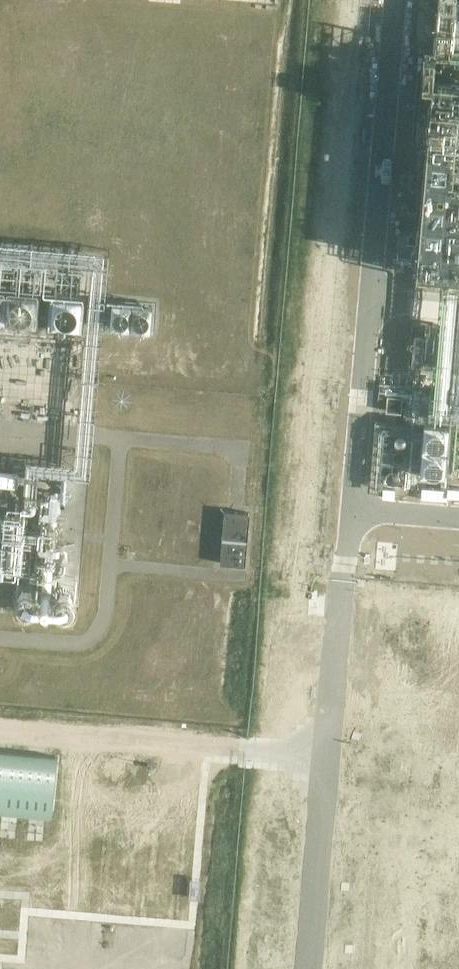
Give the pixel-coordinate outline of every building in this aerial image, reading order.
[(16,309),(14,314),(15,320),(19,325),(25,327),(30,326),(35,322),(37,316),(37,311),(34,307),(29,304),(24,304),(19,305),(16,309)] [(124,307),(122,307),(120,307),(118,308),(117,309),(116,310),(115,312),(114,313),(114,314),(114,315),(114,316),(114,317),(114,318),(115,320),(117,322),(119,323),(121,323),(123,323),(125,323),(127,322),(128,321),(129,320),(129,319),(130,317),(130,315),(130,313),(129,311),(127,309),(125,308),(124,307)] [(80,326),(83,320),(82,314),(78,310),(72,308),(66,309),(62,313),(60,318),(61,324),(65,328),(70,330),(76,329),(80,326)] [(143,308),(142,308),(140,309),(138,309),(136,311),(135,312),(134,314),(134,315),(134,316),(134,318),(134,319),(135,321),(137,323),(139,324),(140,324),(141,325),(143,324),(145,324),(147,323),(148,322),(149,320),(150,319),(150,318),(150,316),(150,315),(150,314),(149,312),(147,310),(145,309),(143,308)] [(426,371),(381,368),(378,388),(424,392),(426,371)] [(0,472),(0,484),(18,486),(19,474),(0,472)] [(221,563),(247,565),(251,512),(225,510),(221,563)] [(28,585),(27,585),(25,585),(22,587),(21,587),(20,588),(19,590),(18,591),(17,592),(17,593),(17,594),(17,596),(17,598),(17,600),(18,601),(18,602),(20,604),(22,605),(23,606),(24,606),(26,607),(27,607),(28,607),(29,607),(31,606),(33,606),(34,605),(35,604),(36,603),(37,601),(38,599),(38,598),(38,597),(38,595),(38,593),(38,592),(37,591),(36,590),(35,588),(33,586),(31,586),(30,585),(28,585)] [(67,587),(66,587),(65,587),(64,587),(61,588),(60,589),(59,590),(58,591),(57,592),(56,594),(56,595),(56,596),(55,598),(55,599),(56,600),(56,602),(57,604),(59,605),(59,606),(60,607),(62,608),(64,608),(65,608),(67,608),(70,608),(72,607),(73,607),(74,605),(75,605),(75,604),(76,602),(77,600),(77,599),(77,597),(77,595),(77,594),(76,593),(75,591),(73,589),(71,588),(69,587),(67,587)] [(53,817),(59,756),(0,750),(0,812),(53,817)]
